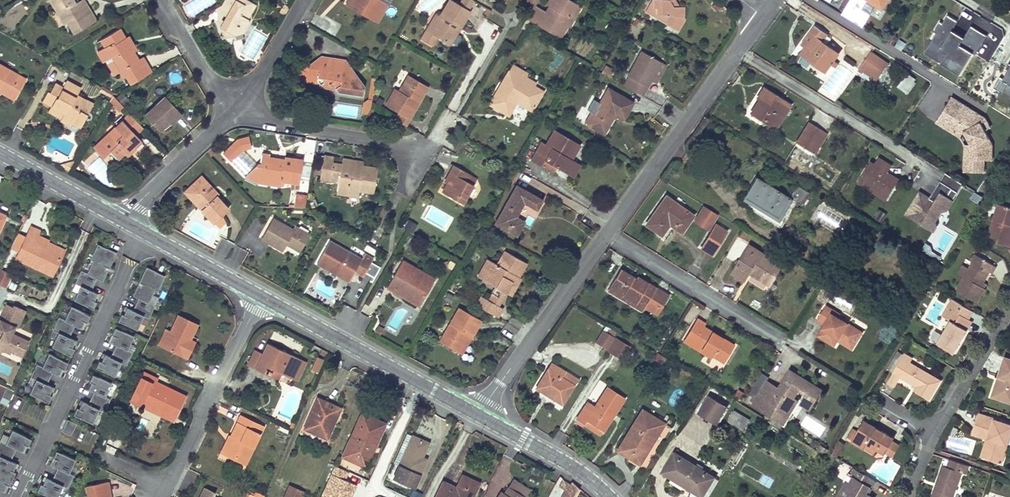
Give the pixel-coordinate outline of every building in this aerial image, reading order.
[(57,12),(63,23),(67,21),(71,29),(81,23),(79,19),(91,13),(83,0),(75,5),(73,0),(51,0),(57,12)] [(221,5),(228,10),(219,26),(235,35),(244,33),(250,23),(249,20),(256,6),(245,0),(224,0),(221,5)] [(353,1),(352,0),(349,0),(346,5),(376,23),(387,5),(379,0),(354,0),(353,1)] [(449,0),(439,16),(430,33),(426,30),(420,39),(432,46),(438,37),(450,44),(457,32),(454,31),(457,27),(460,28),(469,11),(466,10),(458,5),(449,0)] [(471,0),(461,0),(458,5),(466,10),(472,1),(471,0)] [(569,0),(548,0),(546,3),(553,7),(557,10),(552,17),(549,15),(533,6),(526,19),(560,38),(567,25),(573,16),(570,14),(576,4),(569,0)] [(655,3),(656,3),(655,18),(668,25),(672,25),(676,19),(675,17),(683,16),(684,6),(671,6),(669,2),(672,0),(655,0),(655,3)] [(840,14),(861,26),(868,15),(860,9),(866,0),(881,10),(887,0),(849,0),(840,14)] [(581,7),(576,4),(570,14),(573,16),(567,25),(570,26),(581,7)] [(557,10),(553,7),(549,15),(552,17),(557,10)] [(57,12),(51,15),(58,28),(65,25),(63,23),(57,12)] [(81,23),(71,29),(73,33),(95,20),(91,13),(79,19),(81,23)] [(439,16),(435,14),(426,30),(430,33),(439,16)] [(957,22),(947,16),(942,24),(940,23),(934,32),(936,34),(932,41),(942,47),(940,50),(946,54),(941,63),(960,75),(973,54),(975,55),(986,37),(971,27),(962,41),(960,39),(958,40),(953,37),(953,35),(950,34),(957,22)] [(815,27),(801,45),(806,48),(809,50),(804,56),(826,72),(831,65),(836,68),(839,64),(834,60),(839,54),(823,41),(827,35),(815,27)] [(119,28),(101,39),(105,47),(97,51),(103,62),(105,61),(111,58),(120,72),(124,78),(127,76),(131,84),(151,72),(146,64),(142,67),(137,59),(133,53),(125,38),(119,28)] [(128,36),(125,38),(133,53),(137,50),(128,36)] [(902,51),(906,42),(899,39),(895,48),(902,51)] [(893,59),(874,46),(872,49),(890,62),(893,59)] [(872,49),(858,69),(872,78),(875,74),(880,77),(890,62),(872,49)] [(661,63),(642,51),(626,77),(628,78),(623,86),(642,96),(650,81),(661,63)] [(142,57),(137,59),(142,67),(146,64),(142,57)] [(321,57),(298,73),(301,78),(316,80),(320,86),(323,84),(336,85),(339,90),(363,94),(365,85),(345,60),(321,57)] [(111,58),(105,61),(113,76),(120,72),(111,58)] [(524,73),(508,63),(485,103),(500,112),(508,98),(527,110),(538,90),(531,85),(520,79),(522,76),(524,73)] [(667,66),(661,63),(650,81),(656,85),(667,66)] [(16,97),(26,79),(0,64),(0,88),(16,97)] [(612,70),(605,66),(600,73),(608,77),(612,70)] [(994,88),(1009,98),(1009,68),(1003,80),(1000,78),(994,88)] [(907,74),(898,87),(906,93),(915,80),(907,74)] [(429,87),(409,76),(399,91),(395,88),(385,105),(399,113),(395,120),(405,126),(409,119),(406,117),(416,101),(419,103),(429,87)] [(532,82),(522,76),(520,79),(531,85),(532,82)] [(80,89),(66,81),(62,88),(55,83),(50,92),(48,91),(42,100),(52,105),(65,112),(62,117),(61,120),(70,125),(72,122),(81,126),(87,114),(80,110),(85,100),(77,95),(80,89)] [(14,100),(16,97),(0,88),(0,92),(14,100)] [(587,125),(603,134),(614,115),(622,120),(632,103),(608,88),(600,102),(594,98),(588,109),(594,113),(587,125)] [(775,129),(790,105),(764,88),(757,99),(759,100),(751,113),(751,114),(749,117),(760,123),(761,120),(775,129)] [(165,96),(144,115),(159,131),(169,122),(169,120),(179,112),(165,96)] [(988,160),(996,159),(994,144),(985,131),(980,122),(974,119),(977,113),(951,97),(935,123),(953,133),(956,127),(963,132),(975,150),(975,154),(973,154),(974,162),(968,162),(970,175),(990,173),(988,160)] [(367,113),(371,106),(372,99),(365,98),(363,113),(367,113)] [(93,104),(85,100),(80,110),(87,114),(93,104)] [(419,103),(416,101),(406,117),(409,119),(419,103)] [(65,112),(52,105),(49,110),(62,117),(65,112)] [(341,105),(339,114),(354,117),(356,108),(341,105)] [(129,113),(97,144),(107,155),(110,151),(117,159),(130,148),(131,149),(134,147),(141,141),(135,134),(143,127),(129,113)] [(985,118),(977,113),(974,119),(980,122),(985,131),(991,127),(985,118)] [(827,135),(808,123),(797,142),(815,154),(827,135)] [(956,127),(953,133),(960,138),(964,145),(968,162),(974,162),(973,154),(975,154),(975,150),(963,132),(956,127)] [(579,145),(554,130),(545,145),(543,143),(532,160),(543,166),(546,161),(555,167),(570,175),(576,163),(571,159),(579,145)] [(221,145),(227,158),(253,146),(247,133),(221,145)] [(97,144),(93,148),(103,158),(107,155),(97,144)] [(276,156),(262,153),(260,165),(265,166),(262,179),(267,180),(266,184),(281,186),(282,181),(298,184),(302,161),(293,160),(293,158),(291,158),(291,161),(276,159),(276,156)] [(334,158),(325,156),(322,169),(325,169),(324,176),(330,177),(330,174),(340,176),(339,183),(337,193),(348,195),(348,193),(359,196),(360,189),(367,189),(366,192),(374,193),(378,169),(362,166),(362,170),(352,169),(353,165),(342,163),(342,165),(333,164),(334,158)] [(874,165),(870,163),(860,178),(872,185),(869,190),(886,200),(898,180),(887,173),(891,167),(878,158),(874,165)] [(363,162),(342,159),(342,163),(353,165),(352,169),(362,170),(362,166),(363,162)] [(555,167),(546,161),(543,166),(552,172),(555,167)] [(580,165),(576,163),(570,175),(573,177),(580,165)] [(61,168),(69,172),(71,168),(64,164),(61,168)] [(265,166),(260,165),(258,183),(266,184),(267,180),(262,179),(265,166)] [(472,175),(454,165),(450,172),(453,174),(443,192),(463,204),(474,185),(468,182),(472,175)] [(325,169),(322,169),(320,180),(339,183),(340,176),(330,174),(330,177),(324,176),(325,169)] [(947,210),(962,185),(945,174),(939,182),(951,189),(946,197),(940,193),(934,202),(929,199),(919,193),(905,214),(932,232),(936,227),(934,221),(941,211),(947,210)] [(201,177),(183,191),(201,210),(204,207),(189,192),(204,179),(201,177)] [(788,197),(756,178),(742,200),(782,225),(796,202),(800,204),(807,192),(796,186),(788,197)] [(218,195),(204,179),(189,192),(204,207),(201,210),(213,223),(228,209),(217,196),(218,195)] [(951,189),(939,182),(929,199),(934,202),(940,193),(946,197),(951,189)] [(516,186),(495,223),(516,235),(524,222),(516,217),(525,202),(536,209),(542,200),(516,186)] [(974,191),(970,196),(978,202),(982,196),(974,191)] [(294,207),(304,207),(306,197),(296,196),(294,207)] [(693,216),(667,197),(646,225),(661,236),(670,224),(681,233),(693,216)] [(999,204),(988,236),(997,240),(996,243),(1009,247),(1009,207),(999,204)] [(693,222),(711,230),(718,213),(701,205),(693,222)] [(874,217),(882,222),(887,213),(878,209),(874,217)] [(294,231),(273,219),(261,239),(283,251),(287,244),(300,252),(310,235),(296,227),(294,231)] [(727,232),(716,225),(702,249),(712,256),(727,232)] [(30,227),(15,258),(50,275),(63,250),(47,242),(45,246),(35,241),(37,237),(39,231),(30,227)] [(47,242),(37,237),(35,241),(45,246),(47,242)] [(361,260),(330,241),(317,263),(350,282),(358,269),(365,273),(373,260),(365,255),(361,260)] [(78,277),(94,285),(97,279),(103,282),(108,271),(105,270),(106,267),(109,268),(116,253),(97,245),(90,260),(93,261),(87,273),(81,271),(78,277)] [(782,266),(750,246),(733,273),(745,281),(750,273),(770,286),(782,266)] [(492,263),(482,280),(495,287),(491,294),(501,300),(511,282),(514,284),(526,263),(505,252),(497,266),(492,263)] [(998,264),(978,252),(974,258),(975,259),(971,265),(965,275),(958,286),(978,299),(986,286),(985,285),(982,284),(985,279),(991,269),(994,270),(998,264)] [(435,280),(403,261),(387,287),(394,291),(393,292),(413,304),(417,298),(422,302),(435,280)] [(971,265),(966,262),(960,271),(965,275),(971,265)] [(138,299),(135,305),(152,312),(155,306),(149,303),(155,290),(157,292),(165,276),(146,267),(139,283),(142,284),(140,287),(137,286),(132,296),(138,299)] [(10,274),(0,269),(0,284),(4,286),(10,274)] [(635,279),(620,270),(609,288),(627,298),(625,301),(642,312),(648,301),(661,309),(669,297),(637,277),(635,279)] [(94,285),(78,277),(75,284),(81,286),(74,300),(93,309),(96,302),(94,301),(97,294),(91,291),(94,285)] [(481,297),(476,305),(497,317),(502,309),(481,297)] [(422,302),(417,298),(413,304),(419,307),(422,302)] [(24,310),(13,304),(12,306),(5,303),(0,315),(0,329),(1,329),(0,332),(0,346),(2,346),(21,355),(27,341),(9,332),(7,331),(9,328),(11,329),(12,326),(15,327),(24,310)] [(121,314),(118,321),(136,330),(143,316),(149,319),(152,312),(135,305),(133,311),(127,308),(123,315),(121,314)] [(950,305),(944,314),(949,317),(954,308),(950,305)] [(841,315),(827,306),(818,319),(826,324),(819,336),(835,345),(838,340),(839,337),(843,339),(842,342),(854,349),(864,331),(840,317),(841,315)] [(86,323),(90,316),(71,307),(64,320),(59,317),(56,324),(72,332),(75,326),(81,329),(84,322),(86,323)] [(481,320),(459,308),(440,342),(457,352),(468,334),(471,337),(481,320)] [(956,309),(954,308),(949,317),(952,318),(938,340),(954,350),(967,327),(964,325),(969,317),(956,309)] [(171,331),(163,346),(187,358),(192,348),(188,346),(191,339),(198,325),(179,315),(171,331)] [(973,320),(969,317),(964,325),(967,327),(973,320)] [(705,325),(696,320),(685,338),(693,343),(692,344),(712,356),(723,363),(734,346),(704,327),(705,325)] [(72,332),(56,324),(52,330),(58,333),(52,347),(70,356),(74,349),(71,348),(75,341),(69,338),(72,332)] [(383,329),(378,326),(374,333),(379,336),(383,329)] [(116,346),(113,352),(129,359),(132,353),(127,350),(133,337),(114,328),(111,335),(113,336),(110,343),(116,346)] [(166,329),(158,344),(163,346),(171,331),(166,329)] [(614,338),(601,331),(594,343),(606,350),(614,338)] [(471,337),(468,334),(457,352),(461,355),(471,337)] [(630,349),(614,338),(606,350),(606,351),(622,362),(630,349)] [(693,343),(685,338),(683,342),(710,358),(712,356),(692,344),(693,343)] [(298,359),(269,344),(263,356),(256,370),(264,374),(267,368),(274,371),(281,375),(289,379),(298,359)] [(940,377),(909,360),(912,356),(904,351),(899,348),(888,367),(894,371),(900,375),(916,384),(914,388),(929,397),(940,377)] [(255,351),(247,366),(256,370),(263,356),(255,351)] [(98,361),(95,367),(114,377),(121,363),(126,365),(129,359),(113,352),(110,358),(104,355),(101,362),(98,361)] [(312,365),(319,369),(325,355),(318,352),(312,365)] [(67,362),(48,353),(42,367),(36,365),(33,371),(49,379),(52,373),(58,376),(62,369),(64,370),(67,362)] [(1004,355),(998,374),(1001,376),(999,381),(996,380),(991,395),(1008,401),(1009,396),(1009,357),(1004,355)] [(562,370),(552,363),(535,388),(561,404),(573,386),(558,376),(562,370)] [(577,380),(562,370),(558,376),(573,386),(577,380)] [(49,379),(33,371),(30,378),(36,380),(29,394),(48,403),(51,396),(49,395),(52,388),(47,385),(49,379)] [(281,375),(274,371),(271,378),(278,381),(281,375)] [(888,381),(895,385),(900,375),(894,371),(888,381)] [(822,392),(790,372),(779,390),(780,395),(777,396),(776,390),(767,385),(754,406),(774,418),(776,414),(787,421),(798,404),(793,401),(798,392),(806,397),(802,406),(810,411),(822,392)] [(157,379),(144,373),(130,401),(152,412),(157,410),(176,418),(186,397),(155,382),(157,379)] [(94,392),(91,398),(107,406),(110,400),(105,397),(111,384),(92,374),(89,381),(91,383),(88,390),(94,392)] [(623,399),(607,388),(594,408),(587,403),(575,420),(583,425),(586,421),(602,431),(623,399)] [(726,407),(708,396),(699,413),(716,423),(726,407)] [(76,408),(73,414),(92,423),(99,410),(104,413),(107,406),(91,398),(88,405),(82,402),(79,409),(76,408)] [(317,399),(304,429),(326,439),(338,411),(326,405),(326,403),(317,399)] [(157,410),(152,412),(174,422),(176,418),(157,410)] [(664,424),(642,410),(617,450),(638,465),(664,424)] [(748,421),(734,412),(729,420),(744,429),(748,421)] [(977,412),(972,428),(988,434),(986,438),(991,440),(987,453),(984,459),(1000,464),(1002,458),(1009,434),(1009,424),(977,412)] [(384,424),(360,413),(341,456),(362,465),(370,446),(373,447),(384,424)] [(787,421),(776,414),(774,418),(785,425),(787,421)] [(236,461),(246,467),(265,427),(242,416),(239,423),(232,437),(236,440),(235,442),(233,441),(227,454),(237,458),(236,461)] [(76,424),(67,420),(61,431),(71,436),(76,424)] [(895,440),(865,420),(852,441),(864,450),(868,445),(877,451),(885,456),(886,454),(893,444),(895,440)] [(602,431),(586,421),(583,425),(600,435),(602,431)] [(972,428),(970,433),(986,438),(988,434),(972,428)] [(12,430),(5,444),(0,441),(0,449),(13,455),(16,449),(22,452),(25,445),(27,446),(31,439),(12,430)] [(421,457),(427,443),(405,433),(392,463),(399,466),(393,478),(413,487),(425,459),(421,457)] [(74,447),(77,442),(64,435),(61,440),(74,447)] [(232,437),(230,436),(222,454),(236,461),(237,458),(227,454),(233,441),(235,442),(236,440),(232,437)] [(991,440),(986,438),(979,457),(984,459),(987,453),(991,440)] [(840,441),(832,454),(836,457),(844,444),(840,441)] [(893,444),(886,454),(893,459),(899,448),(893,444)] [(868,445),(864,450),(874,456),(877,451),(868,445)] [(370,446),(362,465),(365,466),(373,447),(370,446)] [(0,449),(0,473),(12,479),(15,472),(13,471),(16,464),(10,461),(13,455),(0,449)] [(57,469),(55,475),(71,482),(74,476),(69,473),(75,460),(56,451),(53,458),(55,459),(51,466),(57,469)] [(674,453),(662,472),(692,491),(701,496),(714,478),(674,453)] [(949,459),(947,466),(942,464),(936,481),(939,482),(938,487),(935,486),(931,496),(953,496),(961,473),(967,475),(970,466),(949,459)] [(320,496),(349,496),(355,485),(343,480),(347,471),(334,466),(320,496)] [(874,481),(861,473),(852,467),(848,474),(851,476),(847,482),(844,480),(841,484),(838,492),(846,496),(873,496),(864,492),(868,486),(870,488),(874,481)] [(0,473),(0,490),(3,492),(6,485),(8,486),(12,479),(0,473)] [(37,491),(50,496),(57,496),(62,486),(68,489),(71,482),(55,475),(52,481),(46,478),(42,485),(40,484),(37,491)] [(442,482),(436,496),(471,496),(477,484),(462,476),(456,488),(442,482)] [(714,478),(701,496),(708,496),(718,481),(714,478)] [(562,496),(575,496),(579,488),(572,481),(570,484),(563,480),(560,485),(567,489),(565,494),(563,494),(562,496)] [(284,496),(301,496),(303,492),(288,486),(284,496)] [(244,496),(247,496),(263,496),(264,494),(248,487),(244,496)] [(497,496),(523,496),(507,487),(503,495),(500,493),(497,496)] [(216,493),(205,488),(201,496),(214,496),(216,493)]
